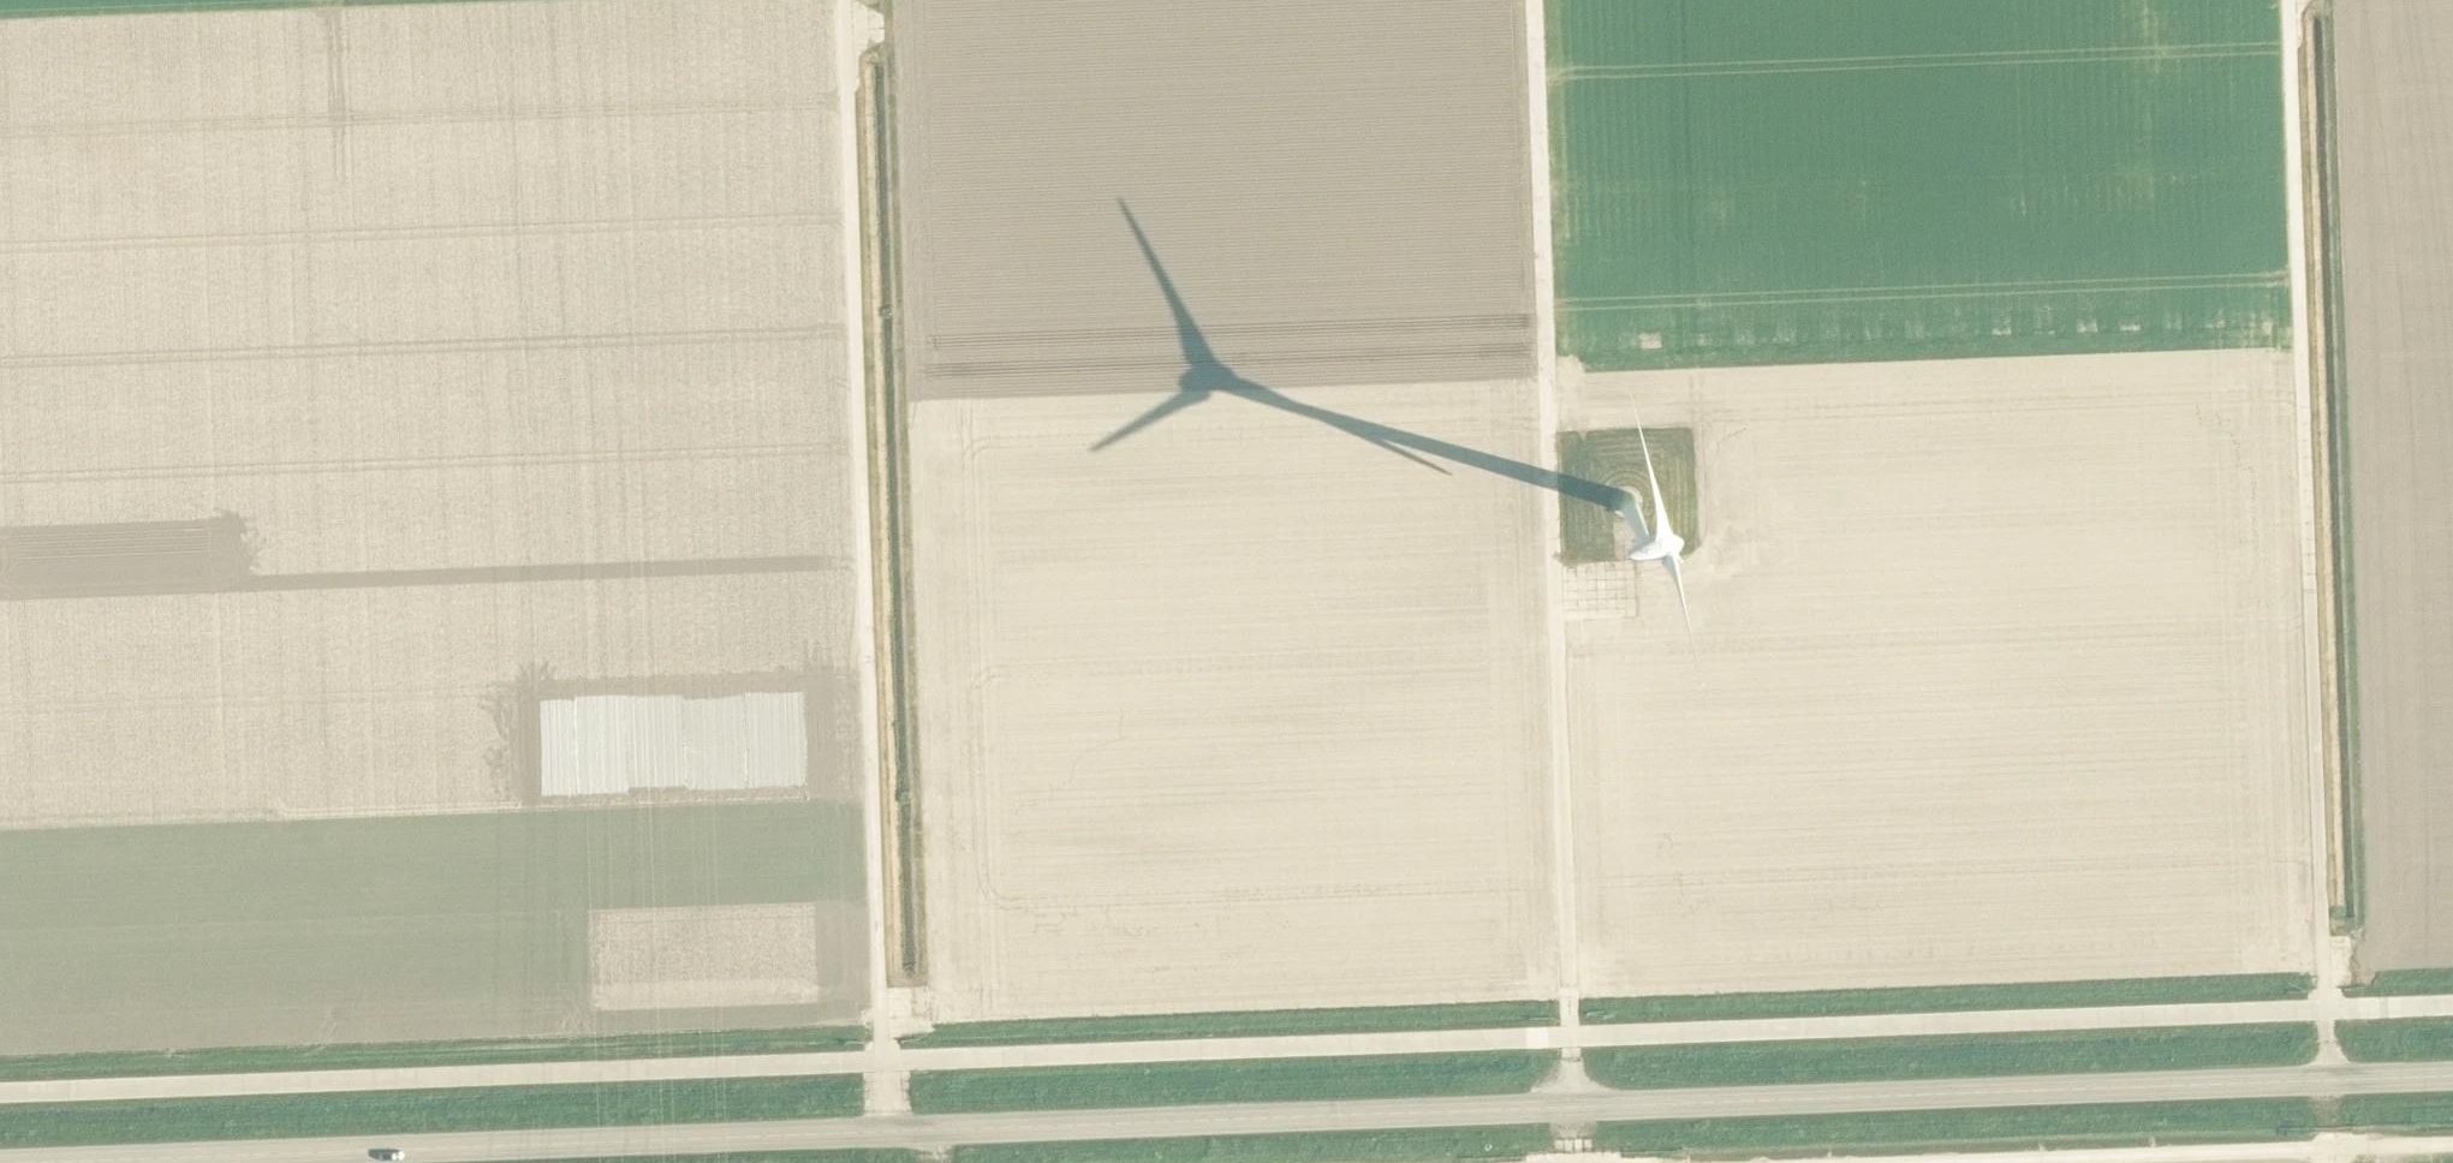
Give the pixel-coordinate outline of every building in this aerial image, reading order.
[(1630,498),(1627,497),(1624,497),(1622,497),(1620,498),(1618,499),(1616,501),(1615,504),(1614,507),(1615,510),(1616,513),(1618,515),(1620,516),(1622,517),(1624,518),(1627,517),(1630,516),(1632,514),(1634,512),(1635,509),(1635,507),(1635,505),(1634,502),(1632,500),(1630,498)]
